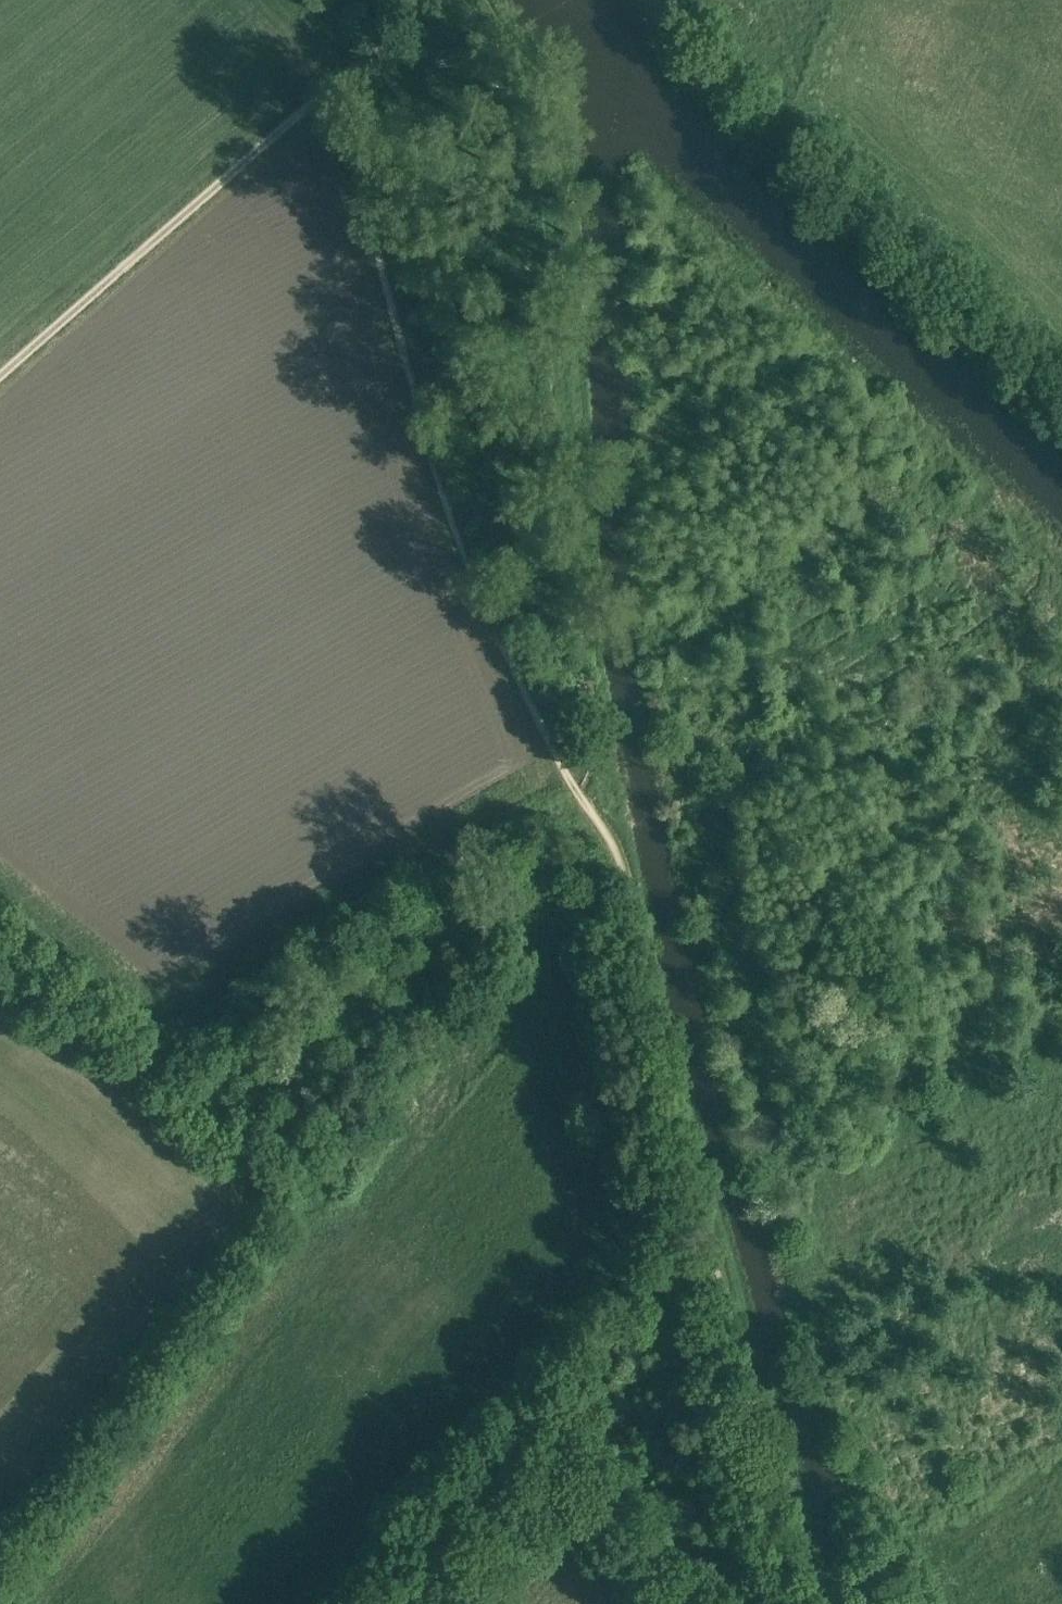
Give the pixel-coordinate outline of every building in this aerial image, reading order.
[(377,130),(373,131),(374,134),(366,136),(369,151),(384,148),(381,135),(377,130)] [(581,683),(576,683),(577,704),(581,703),(589,698),(589,688),(581,683)]
